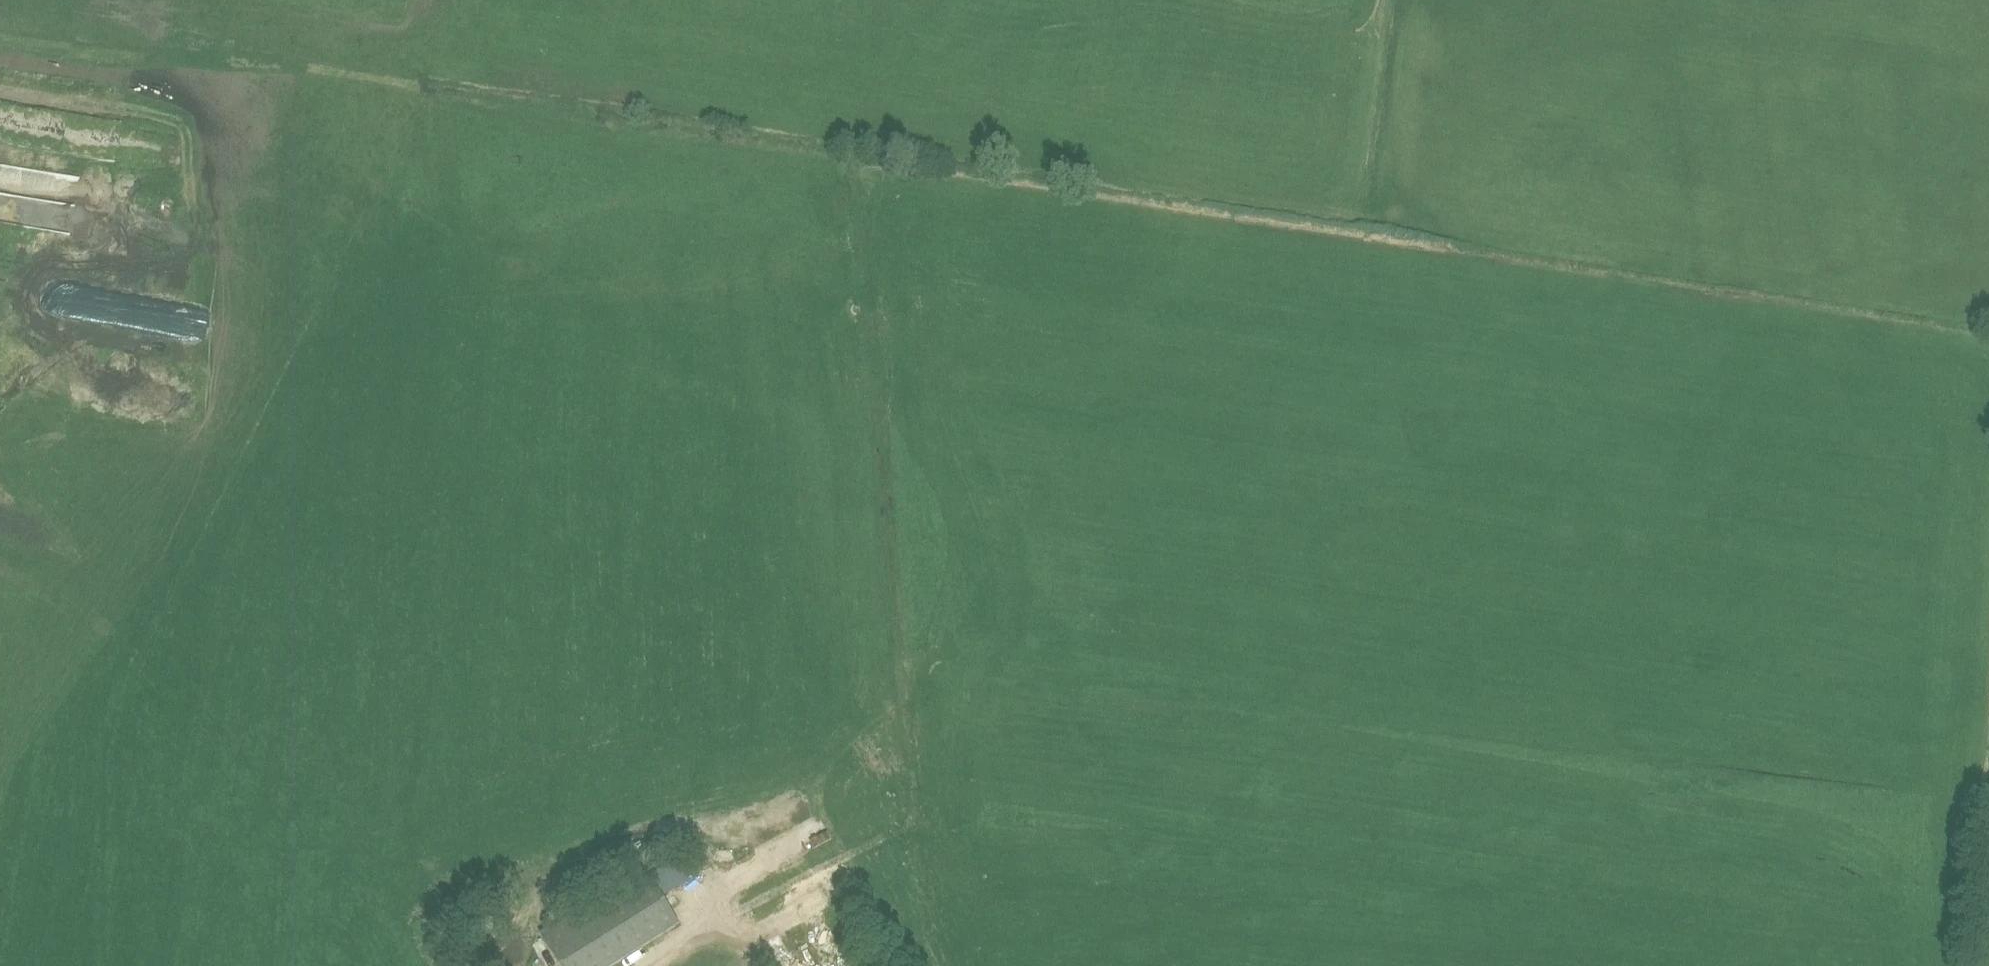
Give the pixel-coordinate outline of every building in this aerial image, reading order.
[(787,922),(795,933),(807,924),(798,913),(787,922)] [(557,923),(491,965),(583,965),(584,965),(557,923)] [(768,937),(779,958),(794,949),(784,929),(768,937)]
